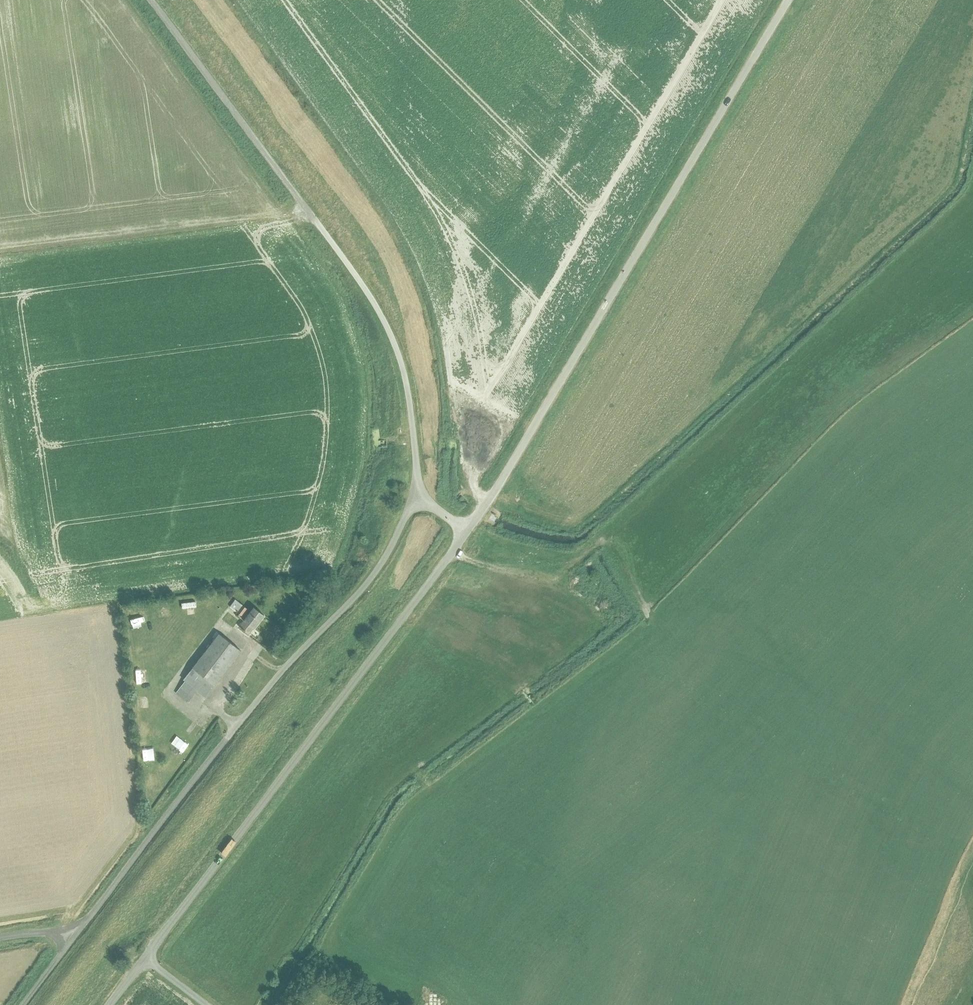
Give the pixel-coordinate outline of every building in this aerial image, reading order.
[(185,614),(199,612),(197,599),(183,601),(185,614)] [(235,600),(230,606),(240,613),(239,615),(244,619),(239,625),(249,632),(253,626),(254,627),(264,615),(253,607),(248,614),(245,612),(247,609),(235,600)] [(172,616),(172,604),(161,604),(161,616),(172,616)] [(144,614),(132,618),(134,624),(146,620),(144,614)] [(206,697),(241,651),(219,634),(183,680),(206,697)] [(137,652),(146,651),(145,643),(135,645),(137,652)] [(152,721),(142,721),(142,732),(153,732),(152,721)] [(179,733),(172,741),(185,750),(191,742),(179,733)]
